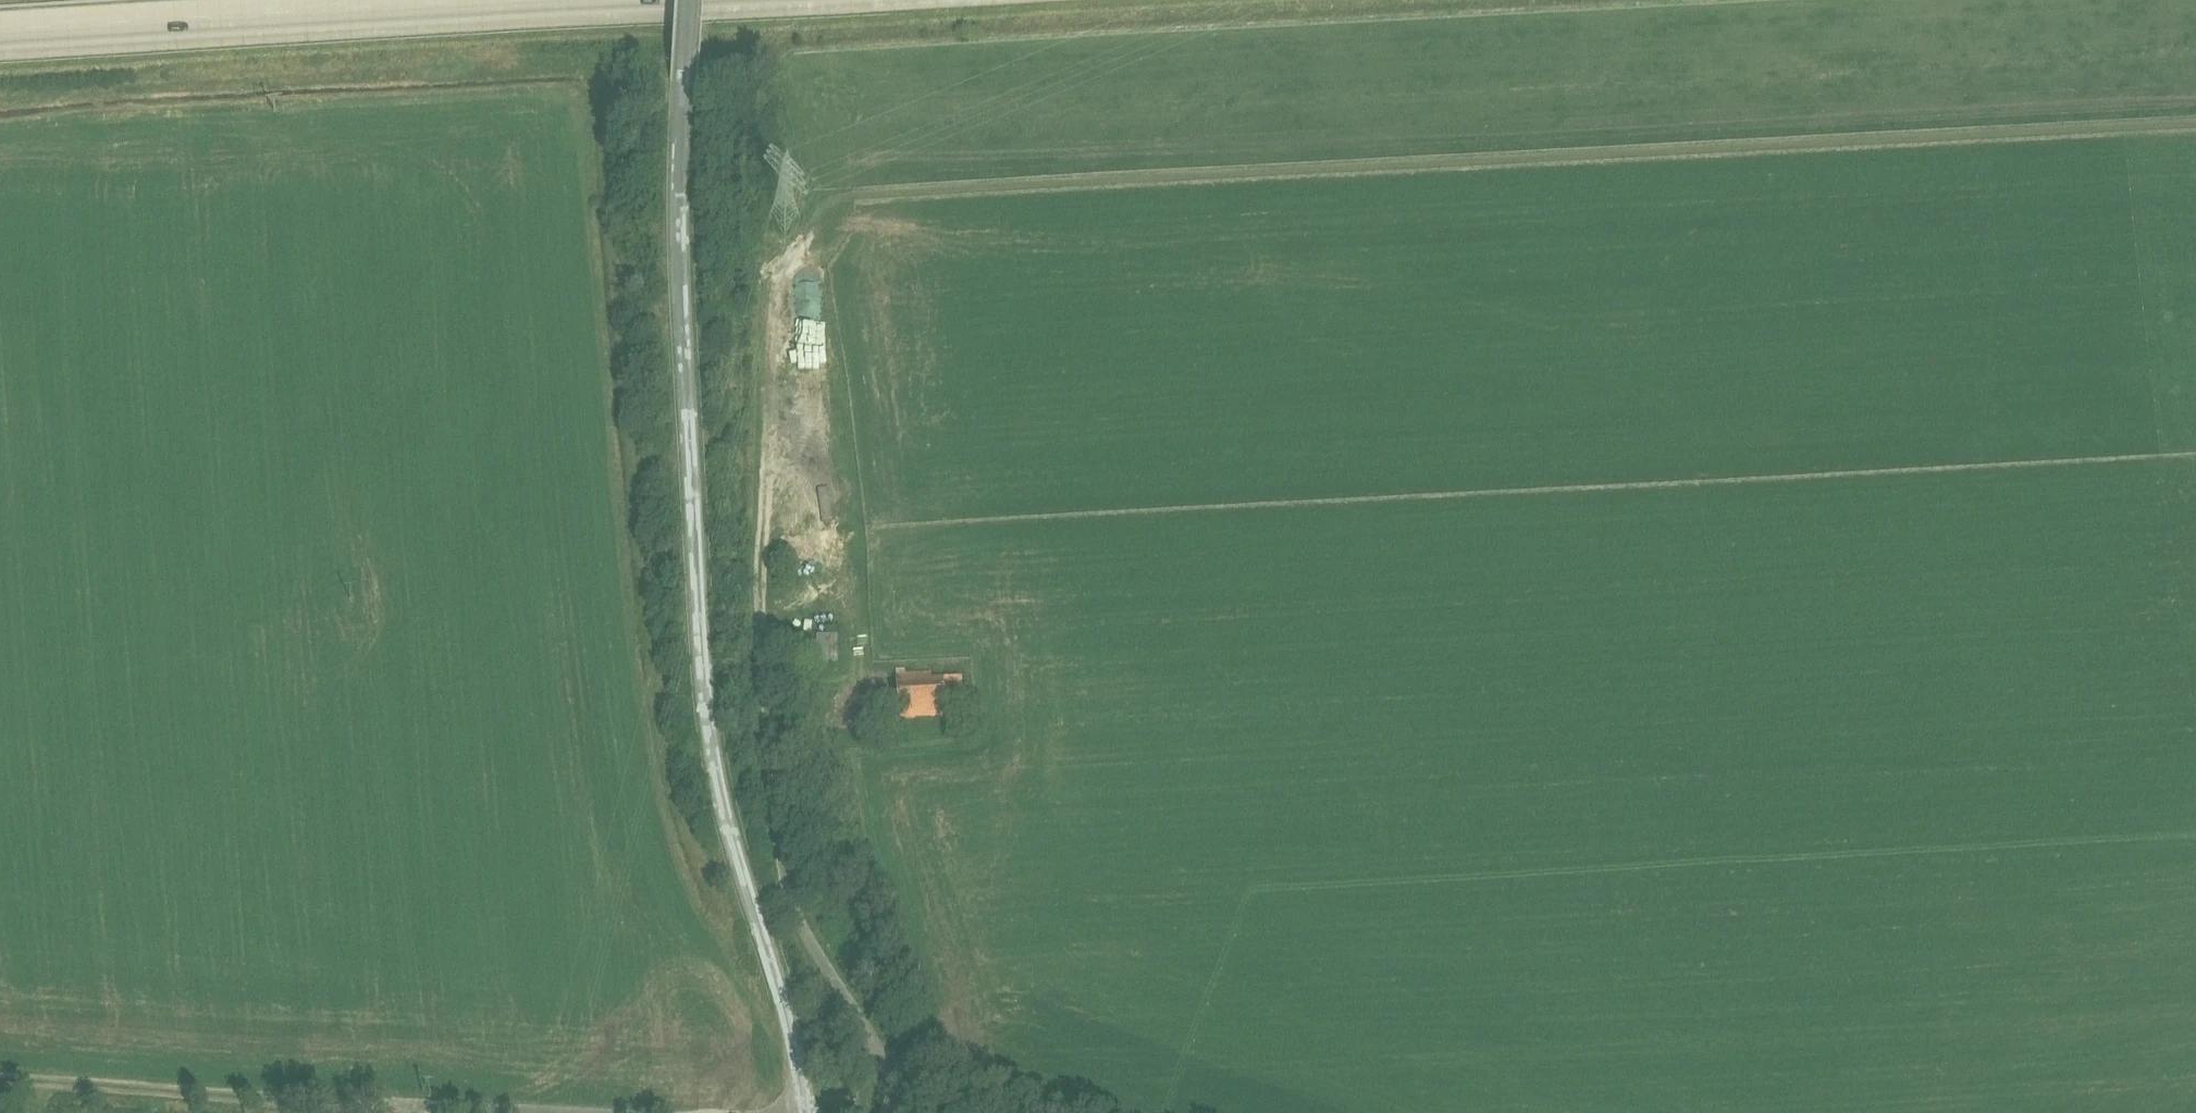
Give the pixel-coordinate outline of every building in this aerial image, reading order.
[(823,660),(845,660),(845,635),(823,635),(823,660)] [(932,671),(896,674),(898,699),(900,721),(968,716),(967,704),(965,677),(933,680),(932,671)]
